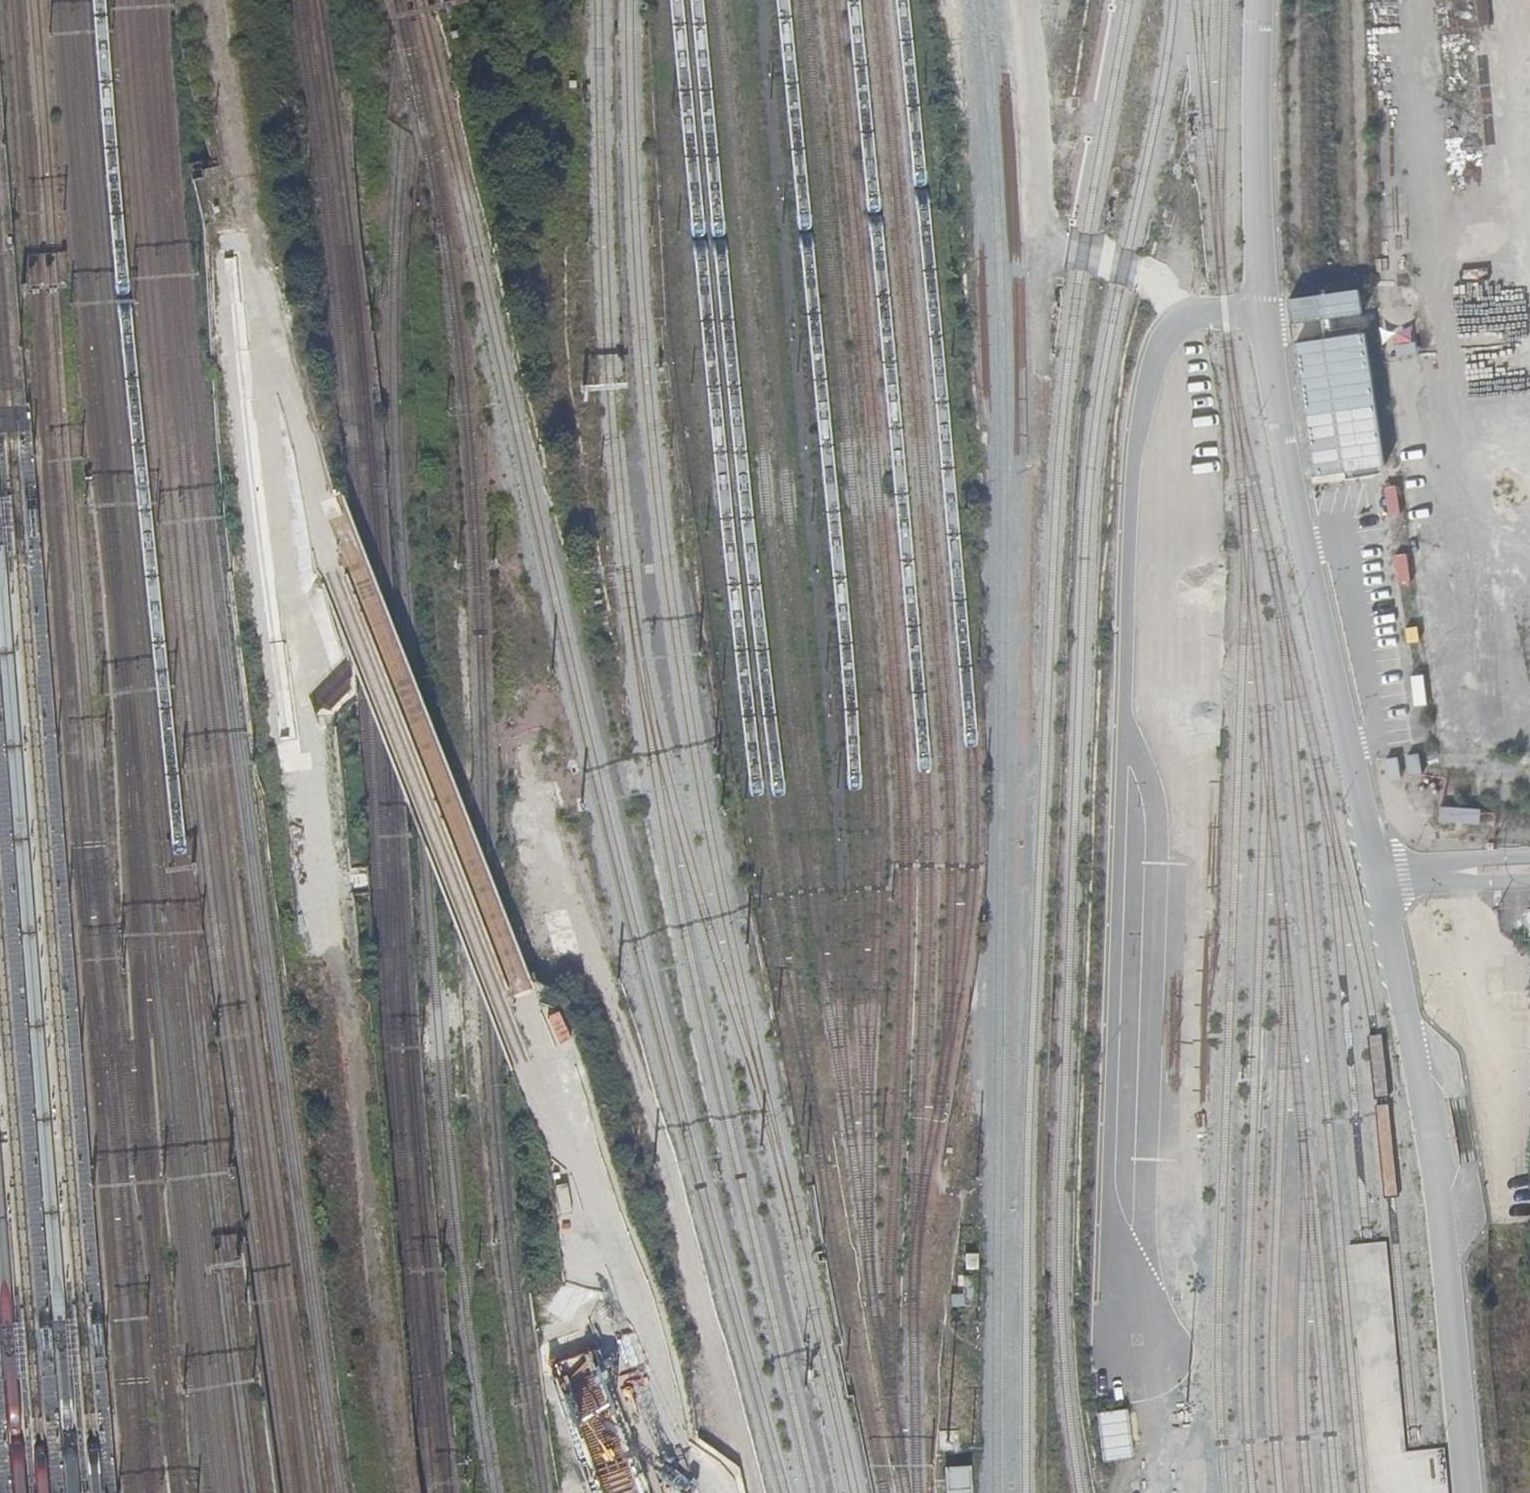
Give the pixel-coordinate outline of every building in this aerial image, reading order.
[(1310,340),(1293,343),(1312,478),(1383,468),(1364,335),(1310,343),(1310,340)] [(1478,821),(1479,808),(1440,806),(1439,819),(1478,821)] [(1372,1492),(1452,1492),(1450,1450),(1409,1452),(1388,1244),(1351,1246),(1372,1492)] [(1100,1460),(1130,1458),(1126,1409),(1096,1412),(1100,1460)] [(943,1465),(945,1492),(969,1492),(967,1463),(943,1465)]
